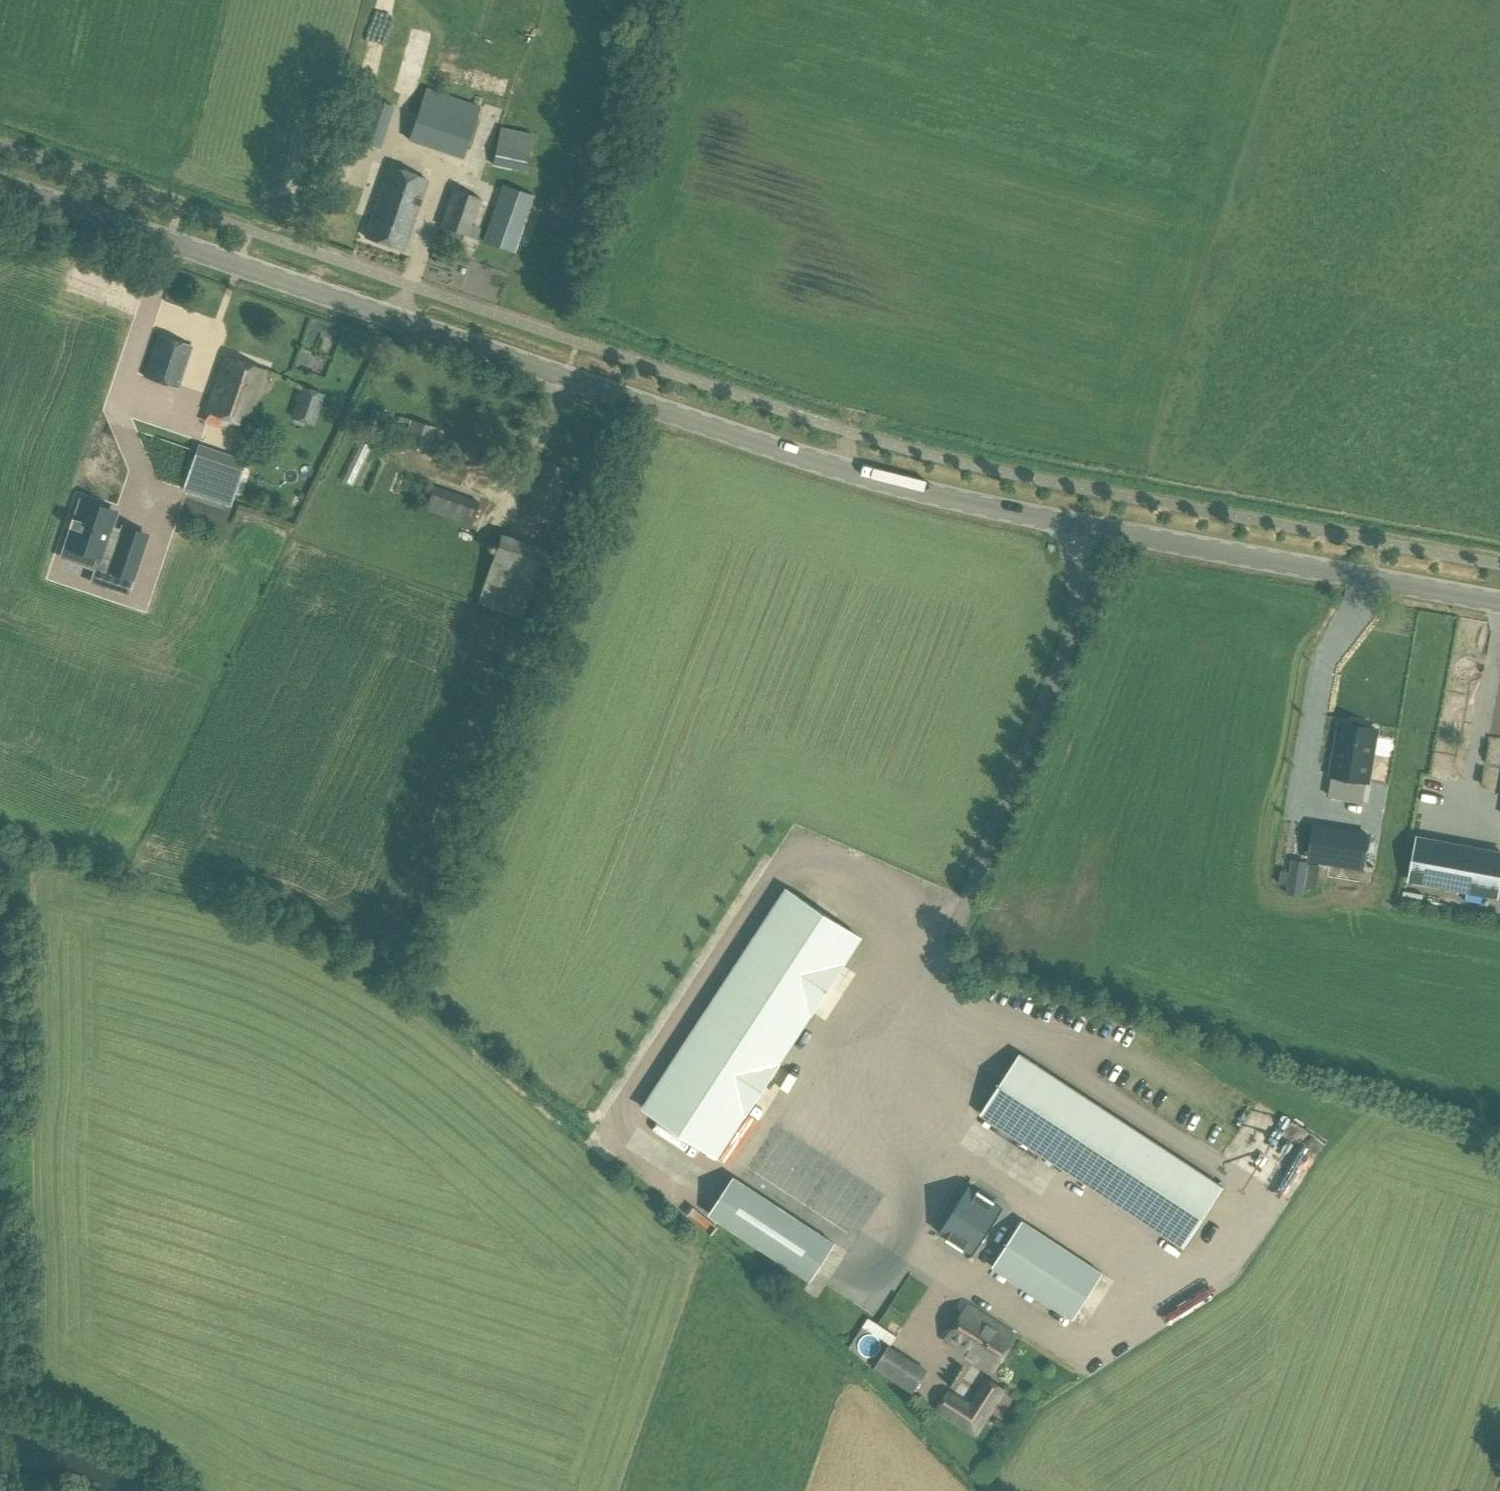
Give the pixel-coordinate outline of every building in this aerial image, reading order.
[(426,89),(409,140),(462,158),(479,107),(426,89)] [(358,94),(343,136),(379,148),(393,106),(358,94)] [(500,127),(491,166),(526,172),(534,133),(500,127)] [(389,167),(365,237),(403,250),(427,180),(389,167)] [(504,185),(483,242),(515,253),(535,196),(504,185)] [(454,190),(441,227),(468,237),(481,199),(454,190)] [(157,332),(143,377),(180,388),(193,345),(157,332)] [(225,357),(207,412),(248,426),(266,371),(225,357)] [(303,385),(293,418),(312,424),(316,413),(323,391),(303,385)] [(400,417),(392,443),(403,447),(411,419),(400,417)] [(411,419),(403,447),(428,454),(436,426),(411,419)] [(198,445),(189,472),(236,487),(245,460),(198,445)] [(467,447),(461,463),(474,468),(480,452),(467,447)] [(542,461),(525,508),(551,518),(568,470),(542,461)] [(189,472),(183,490),(215,501),(230,506),(236,487),(189,472)] [(434,486),(425,510),(471,526),(479,502),(434,486)] [(68,546),(65,555),(95,565),(98,556),(100,557),(100,556),(112,560),(103,585),(127,593),(146,535),(123,527),(122,528),(121,533),(109,529),(111,525),(115,512),(81,501),(75,518),(71,517),(70,518),(74,519),(71,527),(68,525),(68,526),(71,528),(65,545),(68,546)] [(499,533),(477,603),(524,618),(547,549),(499,533)] [(1389,709),(1379,759),(1422,767),(1424,757),(1442,760),(1443,755),(1473,760),(1480,726),(1389,709)] [(1332,776),(1329,796),(1361,802),(1364,782),(1365,782),(1374,728),(1367,727),(1365,723),(1352,721),(1349,724),(1341,723),(1336,754),(1333,756),(1332,762),(1334,765),(1332,776)] [(1362,867),(1368,834),(1314,825),(1308,858),(1362,867)] [(1417,838),(1409,880),(1497,896),(1499,878),(1499,854),(1417,838)] [(1282,873),(1280,885),(1289,887),(1287,895),(1303,897),(1304,890),(1316,892),(1319,869),(1308,868),(1308,865),(1293,863),(1291,875),(1282,873)] [(791,887),(646,1108),(721,1157),(866,937),(791,887)] [(1020,1054),(981,1114),(1183,1247),(1223,1187),(1020,1054)] [(1254,1109),(1234,1153),(1246,1159),(1266,1114),(1254,1109)] [(1274,1150),(1284,1134),(1269,1124),(1258,1140),(1274,1150)] [(734,1178),(710,1214),(810,1280),(834,1243),(734,1178)] [(974,1255),(1004,1209),(970,1186),(940,1232),(974,1255)] [(1023,1222),(994,1267),(1073,1318),(1102,1273),(1023,1222)] [(836,1286),(844,1296),(855,1288),(847,1278),(836,1286)] [(970,1305),(946,1341),(993,1372),(1016,1335),(970,1305)] [(890,1345),(873,1370),(912,1396),(928,1371),(890,1345)] [(949,1395),(939,1411),(976,1435),(987,1417),(1004,1390),(985,1378),(968,1407),(949,1395)]
